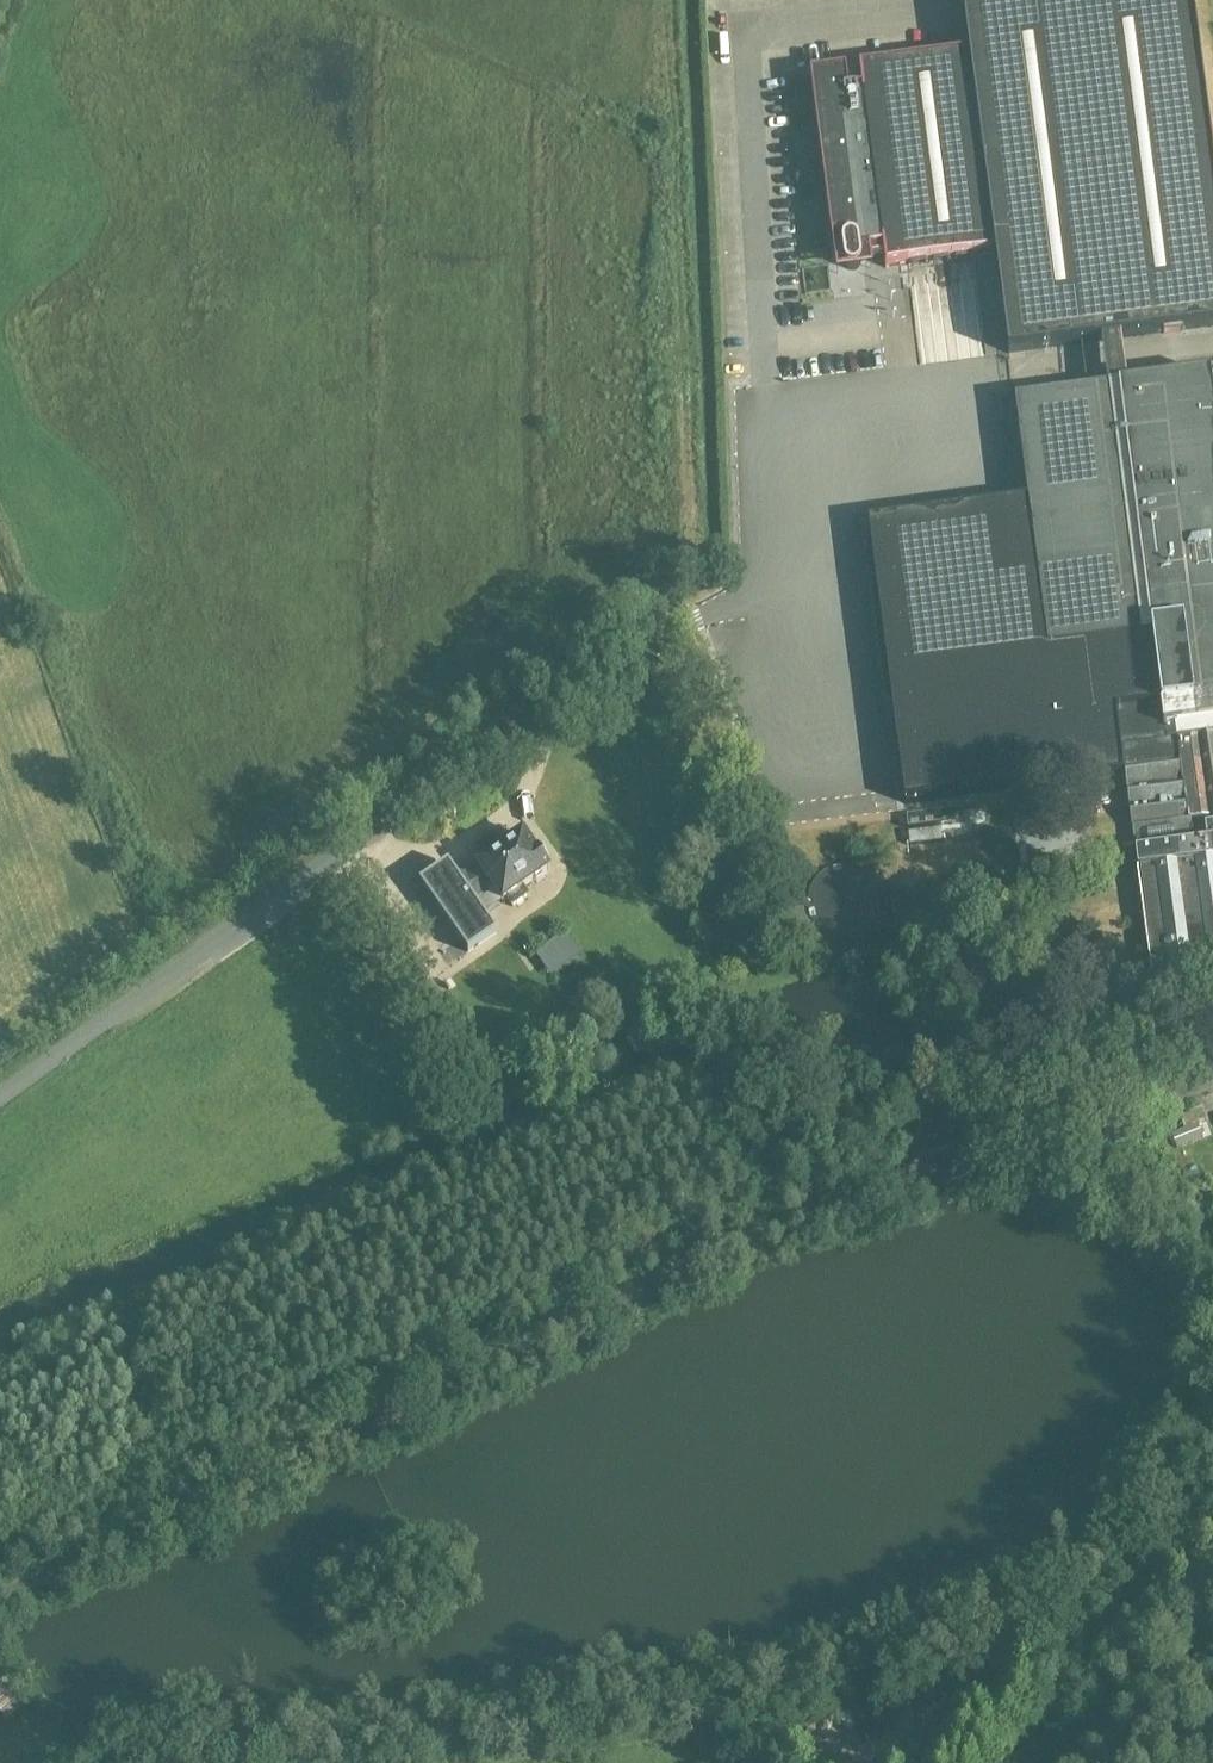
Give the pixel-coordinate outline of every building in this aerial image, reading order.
[(846,230),(843,233),(842,236),(845,267),(849,270),(853,271),(858,269),(860,265),(857,245),(881,242),(885,269),(996,255),(1009,354),(1212,328),(1212,157),(1193,0),(970,0),(963,1),(970,57),(859,71),(861,85),(848,87),(846,73),(809,78),(829,232),(846,230)] [(1212,80),(1212,0),(1202,0),(1212,80)] [(887,352),(887,334),(857,335),(857,352),(887,352)] [(867,516),(903,800),(1126,772),(1153,983),(1212,975),(1212,373),(1015,398),(1028,496),(867,516)] [(477,901),(494,890),(503,903),(508,900),(513,907),(528,897),(523,889),(549,872),(547,870),(548,863),(543,856),(536,855),(523,835),(504,848),(495,836),(480,846),(489,859),(467,875),(458,876),(449,864),(421,884),(434,903),(434,905),(436,905),(469,953),(498,933),(476,901),(477,901)] [(1204,1138),(1199,1125),(1172,1136),(1178,1149),(1204,1138)] [(0,1687),(0,1710),(7,1718),(18,1709),(0,1687)]
